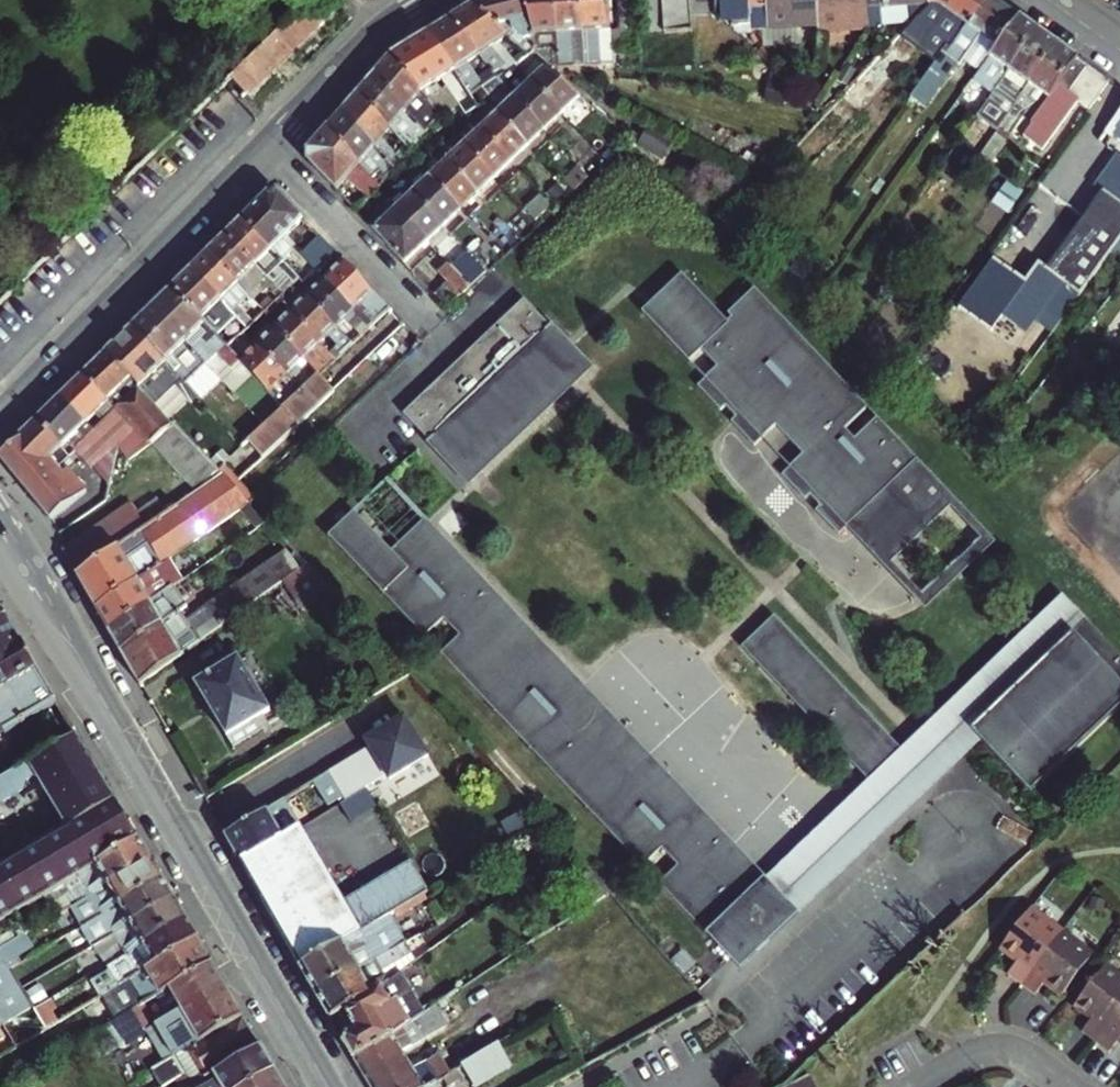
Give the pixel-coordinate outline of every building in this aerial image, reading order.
[(328,0),(310,0),(274,35),(291,52),(336,8),(328,0)] [(524,0),(498,0),(476,6),(511,36),(529,52),(534,48),(535,50),(524,0)] [(535,50),(557,69),(560,69),(554,0),(524,0),(535,50)] [(581,0),(554,0),(560,69),(573,68),(570,34),(583,33),(581,0)] [(608,0),(581,0),(583,33),(584,68),(607,66),(613,66),(608,0)] [(635,0),(614,0),(616,32),(636,31),(635,0)] [(661,0),(641,0),(642,32),(663,31),(661,0)] [(688,0),(661,0),(663,31),(663,36),(689,34),(688,0)] [(715,0),(688,0),(689,34),(717,32),(716,13),(715,0)] [(716,13),(731,26),(749,25),(748,12),(747,0),(715,0),(716,13)] [(748,12),(768,11),(767,0),(747,0),(748,12)] [(768,11),(769,30),(804,28),(802,0),(767,0),(768,11)] [(804,28),(819,28),(819,15),(818,0),(802,0),(804,28)] [(819,15),(867,11),(867,0),(818,0),(819,15)] [(926,0),(867,0),(867,11),(927,7),(926,0)] [(971,29),(991,1),(990,0),(926,0),(927,7),(927,8),(910,27),(928,44),(935,49),(944,56),(947,58),(969,28),(971,29)] [(957,55),(963,59),(981,72),(997,49),(1019,20),(991,1),(971,29),(969,28),(947,58),(952,62),(957,55)] [(476,6),(451,21),(481,54),(494,68),(499,73),(504,69),(500,65),(508,60),(495,46),(511,36),(476,6)] [(995,93),(1038,33),(1019,20),(997,49),(981,72),(973,83),(992,97),(995,93)] [(481,54),(451,21),(428,35),(473,83),(477,88),(478,87),(487,81),(470,61),(481,54)] [(910,27),(905,32),(885,53),(828,114),(797,147),(796,149),(814,165),(928,44),(910,27)] [(900,27),(894,33),(891,32),(878,47),(885,53),(905,32),(900,27)] [(1014,109),(1058,47),(1038,33),(995,93),(992,97),(976,119),(996,134),(1002,125),(1014,109)] [(247,96),(291,52),(274,35),(231,78),(247,96)] [(392,58),(422,90),(443,77),(458,94),(473,83),(428,35),(393,56),(392,58)] [(1090,109),(1109,83),(1058,47),(1014,109),(1024,117),(1013,133),(1022,140),(1030,129),(1049,143),(1079,101),(1090,109)] [(524,66),(535,57),(529,52),(518,59),(524,66)] [(422,90),(392,58),(378,74),(408,109),(427,131),(442,112),(437,106),(436,105),(429,112),(416,98),(422,90)] [(513,82),(521,90),(513,97),(545,130),(562,113),(531,80),(514,62),(504,69),(499,73),(493,76),(503,87),(513,82)] [(531,80),(562,113),(580,96),(550,70),(545,66),(531,80)] [(499,73),(494,68),(489,72),(493,76),(499,73)] [(408,109),(378,74),(362,92),(394,127),(408,109)] [(496,113),(528,146),(545,130),(513,97),(503,87),(493,76),(487,81),(478,87),(492,101),(500,109),(496,113)] [(394,127),(362,92),(342,115),(375,151),(395,172),(413,149),(407,142),(394,127)] [(449,107),(444,101),(437,106),(442,112),(449,107)] [(484,125),(476,117),(473,121),(512,162),(528,146),(496,113),(484,125)] [(1099,144),(1119,158),(1119,114),(1099,144)] [(375,151),(342,115),(329,129),(382,188),(385,184),(380,179),(384,174),(369,158),(375,151)] [(512,162),(473,121),(456,138),(495,178),(512,162)] [(626,137),(615,124),(604,136),(615,148),(626,137)] [(329,129),(308,153),(309,162),(360,216),(382,188),(329,129)] [(440,155),(478,195),(495,178),(456,138),(440,155)] [(416,145),(411,139),(407,142),(413,149),(416,145)] [(430,178),(462,211),(478,195),(440,155),(424,171),(430,178)] [(1048,274),(1063,285),(1080,297),(1117,245),(1119,240),(1119,172),(1048,274)] [(409,187),(446,226),(462,211),(430,178),(419,188),(413,183),(409,187)] [(446,226),(409,187),(392,204),(429,243),(446,226)] [(532,217),(548,201),(537,189),(521,205),(532,217)] [(283,198),(266,197),(242,220),(290,269),(301,280),(306,285),(318,273),(322,269),(317,264),(310,270),(294,253),(316,231),(283,198)] [(429,243),(392,204),(370,227),(406,265),(429,243)] [(515,233),(532,217),(521,205),(504,222),(515,233)] [(290,269),(242,220),(226,236),(274,284),(279,278),(274,273),(279,268),(285,274),(290,269)] [(226,236),(209,254),(252,299),(265,286),(268,289),(274,284),(226,236)] [(247,314),(241,309),(252,299),(209,254),(191,272),(240,321),(247,314)] [(960,310),(992,332),(1001,319),(1026,336),(1063,285),(1048,274),(1039,267),(1027,284),(995,261),(960,310)] [(367,323),(372,328),(391,310),(345,262),(326,281),(356,312),(367,323)] [(456,270),(447,262),(438,271),(462,297),(472,287),(456,270)] [(480,280),(464,262),(456,270),(472,287),(480,280)] [(172,291),(214,335),(221,328),(230,320),(236,325),(240,321),(191,272),(172,291)] [(732,324),(686,275),(646,313),(693,363),(705,351),(721,368),(701,387),(724,412),(729,407),(739,418),(734,423),(757,448),(779,427),(806,456),(785,476),(808,501),(813,497),(823,508),(818,512),(841,537),(851,528),(892,572),(942,525),(947,521),(950,515),(951,508),(950,501),(947,494),(934,477),(896,455),(903,448),(881,424),(860,444),(849,432),(870,413),(757,292),(733,316),(736,320),(732,324)] [(356,312),(326,281),(309,297),(339,329),(356,312)] [(214,335),(172,291),(153,310),(207,365),(219,353),(234,369),(242,362),(238,357),(230,350),(214,335)] [(31,310),(14,293),(0,306),(0,339),(31,310)] [(339,329),(309,297),(291,314),(322,345),(339,329)] [(595,369),(530,299),(409,415),(474,483),(595,369)] [(266,300),(260,306),(261,308),(267,314),(273,308),(266,300)] [(264,317),(267,314),(261,308),(244,325),(250,331),(254,327),(261,320),(264,317)] [(207,365),(153,310),(133,330),(187,385),(207,365)] [(322,345),(291,314),(275,329),(306,361),(322,345)] [(258,331),(265,325),(261,320),(254,327),(258,331)] [(372,328),(367,323),(361,329),(366,334),(372,328)] [(236,344),(221,328),(214,335),(230,350),(236,344)] [(306,361),(275,329),(259,346),(289,377),(306,361)] [(187,385),(133,330),(109,354),(134,382),(142,390),(147,395),(166,377),(189,401),(196,394),(187,385)] [(249,345),(242,338),(236,344),(230,350),(238,357),(249,345)] [(289,377),(259,346),(242,362),(273,394),(289,377)] [(112,404),(134,382),(109,354),(85,378),(112,404)] [(89,427),(112,404),(85,378),(62,401),(89,427)] [(269,429),(252,445),(267,461),(336,393),(322,378),(305,394),(288,410),(269,429)] [(142,390),(127,406),(121,411),(141,431),(120,447),(130,460),(153,444),(173,423),(147,395),(142,390)] [(127,406),(122,400),(115,407),(120,413),(121,411),(127,406)] [(69,448),(89,427),(62,401),(38,425),(65,451),(61,455),(65,459),(69,455),(73,459),(76,456),(69,448)] [(120,413),(115,407),(109,413),(115,418),(120,413)] [(175,420),(173,423),(153,444),(200,492),(225,475),(218,467),(175,420)] [(23,440),(23,443),(1,460),(51,523),(87,495),(65,474),(63,476),(60,472),(68,463),(72,466),(82,456),(79,453),(76,456),(73,459),(69,455),(65,459),(61,455),(65,451),(38,425),(23,440)] [(97,435),(92,430),(86,436),(91,442),(97,435)] [(242,484),(229,471),(225,475),(200,492),(163,519),(187,551),(249,507),(255,502),(242,484)] [(78,579),(141,534),(124,511),(64,555),(67,560),(78,579)] [(329,540),(574,796),(740,980),(978,749),(1027,793),(1119,704),(1119,650),(1067,591),(903,753),(775,620),(743,647),(875,784),(764,879),(427,522),(393,558),(355,516),(329,540)] [(187,551),(163,519),(141,534),(78,579),(98,614),(158,572),(185,553),(187,551)] [(172,591),(168,594),(151,606),(110,635),(141,688),(285,586),(300,575),(286,555),(229,595),(222,585),(186,610),(172,591)] [(308,569),(300,575),(285,586),(316,632),(347,610),(308,569)] [(165,582),(158,572),(98,614),(110,635),(151,606),(168,594),(161,586),(165,582)] [(3,733),(42,711),(63,746),(77,738),(7,618),(0,622),(0,728),(3,733)] [(271,714),(239,660),(195,686),(234,752),(263,736),(255,723),(271,714)] [(373,752),(331,777),(348,805),(389,779),(392,783),(431,760),(407,721),(368,744),(373,752)] [(26,786),(38,780),(68,830),(0,871),(0,923),(66,884),(139,840),(77,738),(63,746),(0,783),(0,807),(25,793),(26,786)] [(370,793),(348,805),(359,823),(381,811),(370,793)] [(285,804),(227,839),(243,867),(303,832),(285,804)] [(254,888),(314,851),(303,832),(243,867),(247,873),(248,876),(254,888)] [(51,905),(58,916),(79,904),(151,861),(139,840),(66,884),(72,893),(51,905)] [(432,895),(414,866),(346,906),(314,851),(254,888),(303,970),(362,937),(411,908),(432,895)] [(103,917),(163,882),(151,861),(79,904),(85,912),(77,917),(84,928),(103,917)] [(115,936),(175,901),(163,882),(103,917),(109,927),(90,938),(96,948),(115,936)] [(116,962),(186,920),(175,901),(115,936),(120,947),(101,956),(107,967),(116,962)] [(1025,984),(1067,931),(1038,908),(1007,947),(1023,960),(1012,974),(1025,984)] [(102,998),(198,941),(186,920),(116,962),(121,971),(113,976),(111,972),(93,982),(102,998)] [(319,999),(334,1023),(349,1014),(372,1001),(386,990),(395,984),(389,973),(414,959),(454,930),(450,923),(428,936),(378,965),(319,999)] [(1067,994),(1097,956),(1067,931),(1025,984),(1038,995),(1049,981),(1067,994)] [(19,939),(14,932),(0,940),(0,951),(19,939)] [(26,935),(19,939),(0,951),(0,953),(5,960),(6,962),(32,946),(26,935)] [(319,999),(378,965),(362,937),(303,970),(319,999)] [(159,998),(213,966),(198,941),(102,998),(50,1029),(65,1053),(90,1039),(111,1026),(118,1022),(111,1011),(136,996),(142,1008),(159,998)] [(1119,1013),(1119,973),(1109,964),(1078,1003),(1094,1016),(1084,1030),(1098,1041),(1119,1013)] [(184,1010),(225,987),(213,966),(159,998),(171,1018),(184,1010)] [(244,1018),(225,987),(184,1010),(190,1021),(162,1037),(167,1045),(145,1058),(153,1071),(174,1058),(182,1070),(198,1061),(192,1049),(244,1018)] [(367,1080),(371,1086),(438,1086),(459,1075),(466,1071),(501,1050),(559,1016),(544,989),(436,1050),(444,1062),(418,1077),(406,1057),(367,1080)] [(386,990),(372,1001),(349,1014),(361,1036),(352,1041),(349,1049),(357,1064),(404,1036),(425,1022),(420,1013),(404,1023),(386,990)] [(471,1006),(464,995),(425,1022),(404,1036),(357,1064),(367,1080),(406,1057),(421,1046),(427,1041),(433,1035),(436,1032),(438,1028),(471,1006)] [(141,1023),(135,1012),(118,1022),(111,1026),(122,1045),(146,1032),(141,1023)] [(1119,1040),(1119,1013),(1098,1041),(1111,1051),(1119,1040)] [(157,1026),(152,1018),(141,1023),(146,1032),(157,1026)] [(261,1047),(244,1018),(192,1049),(198,1061),(182,1070),(182,1071),(185,1076),(167,1086),(193,1086),(261,1047)] [(261,1047),(193,1086),(247,1086),(275,1070),(261,1047)] [(501,1050),(466,1071),(475,1086),(477,1086),(511,1068),(501,1050)] [(174,1058),(153,1071),(163,1086),(167,1086),(185,1076),(182,1071),(182,1070),(174,1058)] [(275,1070),(247,1086),(285,1086),(275,1070)] [(459,1075),(438,1086),(453,1086),(463,1081),(459,1075)] [(804,1075),(789,1083),(792,1086),(811,1086),(804,1075)]
